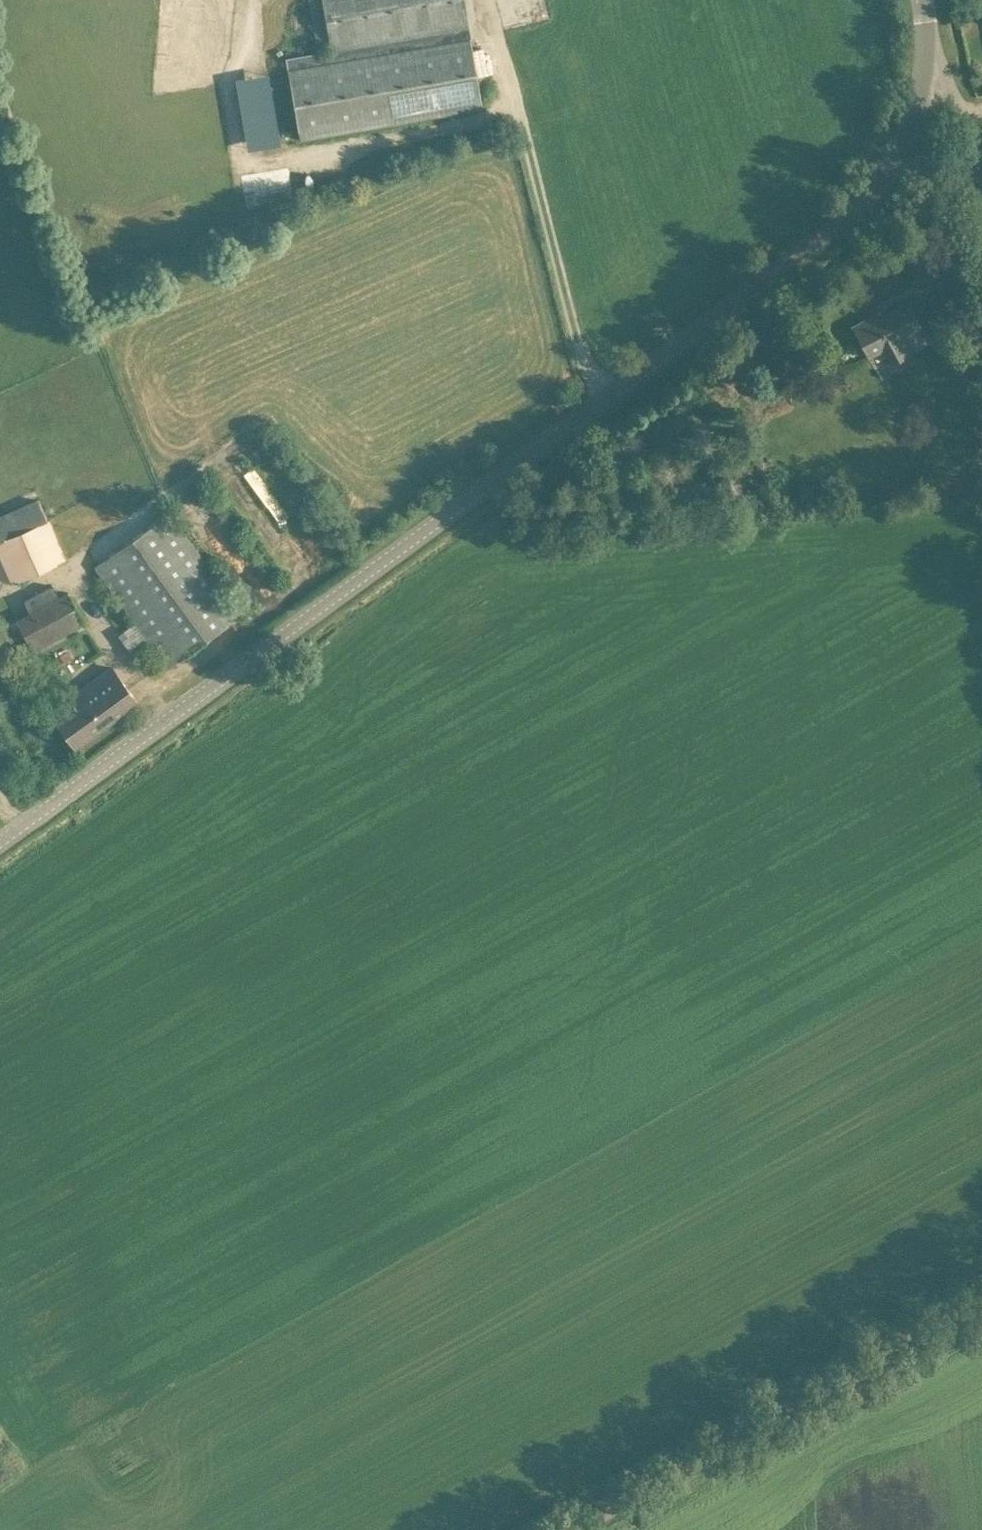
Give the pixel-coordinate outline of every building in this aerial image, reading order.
[(286,60),(301,141),(483,109),(464,0),(309,0),(311,10),(319,54),(308,56),(286,60)] [(237,126),(227,128),(237,181),(269,175),(258,118),(243,121),(238,93),(231,95),(237,126)] [(853,327),(863,345),(869,356),(883,349),(890,365),(909,355),(901,339),(920,328),(907,303),(877,319),(875,315),(853,327)] [(933,328),(949,358),(966,348),(950,319),(933,328)] [(245,464),(234,470),(262,523),(274,517),(245,464)] [(12,584),(68,559),(51,519),(48,520),(38,499),(0,516),(0,556),(12,584)] [(243,614),(231,598),(169,512),(96,566),(170,667),(243,614)] [(87,625),(68,592),(58,597),(54,586),(25,601),(30,612),(0,629),(9,643),(23,634),(34,654),(87,625)] [(123,620),(108,631),(125,653),(140,641),(123,620)] [(75,747),(130,707),(138,702),(113,668),(50,713),(75,747)]
